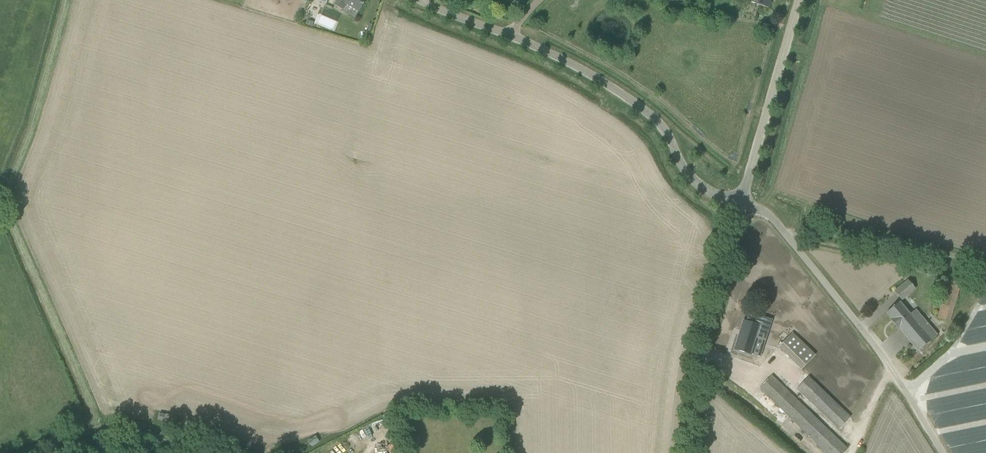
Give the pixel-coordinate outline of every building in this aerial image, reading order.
[(334,5),(344,11),(348,5),(360,12),(367,0),(337,0),(334,5)] [(915,289),(908,280),(895,291),(902,300),(915,289)] [(949,280),(938,319),(950,322),(961,284),(949,280)] [(919,351),(938,335),(916,309),(910,315),(899,302),(887,312),(892,318),(890,320),(899,329),(900,328),(919,351)] [(744,321),(735,349),(751,354),(756,337),(763,339),(766,331),(759,329),(760,326),(744,321)] [(804,369),(818,353),(794,332),(780,347),(804,369)] [(772,376),(760,388),(827,452),(844,452),(848,449),(772,376)] [(797,389),(839,429),(851,417),(809,377),(797,389)]
